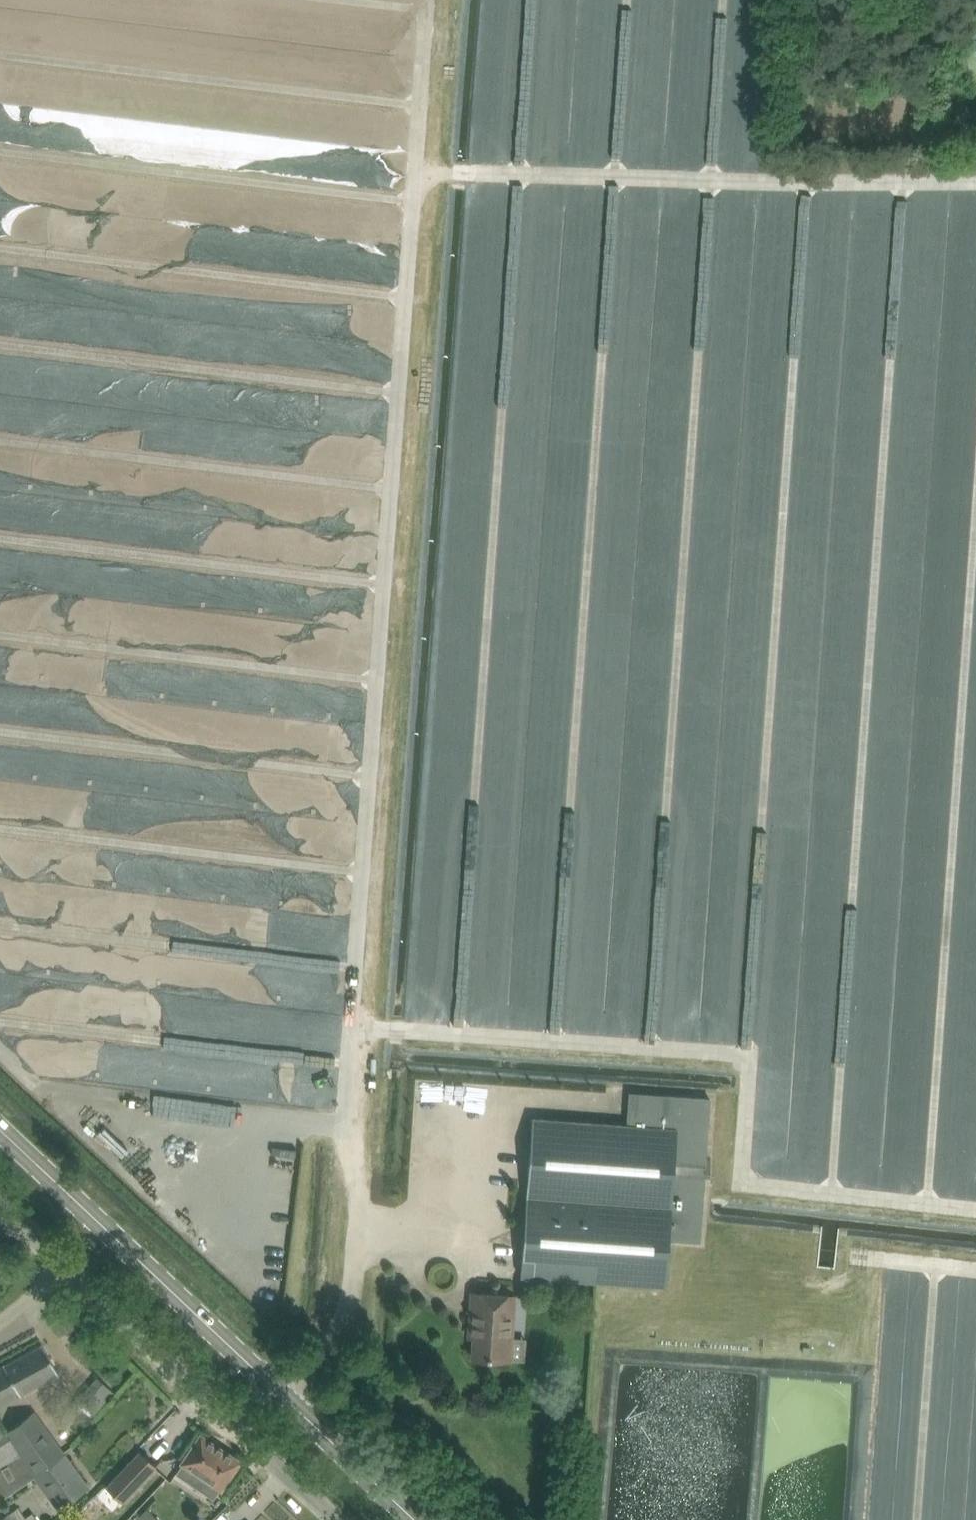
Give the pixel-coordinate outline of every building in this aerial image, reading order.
[(533,1118),(521,1277),(529,1277),(529,1285),(541,1286),(541,1278),(665,1287),(671,1208),(701,1210),(701,1212),(702,1212),(711,1099),(660,1096),(660,1097),(662,1097),(660,1128),(533,1118)] [(673,1238),(694,1238),(694,1228),(673,1228),(673,1238)] [(510,1360),(514,1296),(472,1293),(470,1327),(475,1327),(472,1358),(510,1360)] [(58,1373),(43,1345),(0,1368),(0,1405),(58,1373)] [(83,1399),(94,1411),(113,1393),(102,1381),(83,1399)] [(0,1423),(0,1490),(5,1498),(35,1476),(64,1454),(36,1416),(7,1434),(0,1423)] [(225,1485),(239,1461),(201,1436),(183,1463),(206,1478),(204,1482),(221,1488),(223,1484),(225,1485)] [(122,1501),(156,1467),(140,1452),(107,1487),(122,1501)] [(58,1508),(72,1499),(88,1487),(64,1454),(35,1476),(58,1508)]
